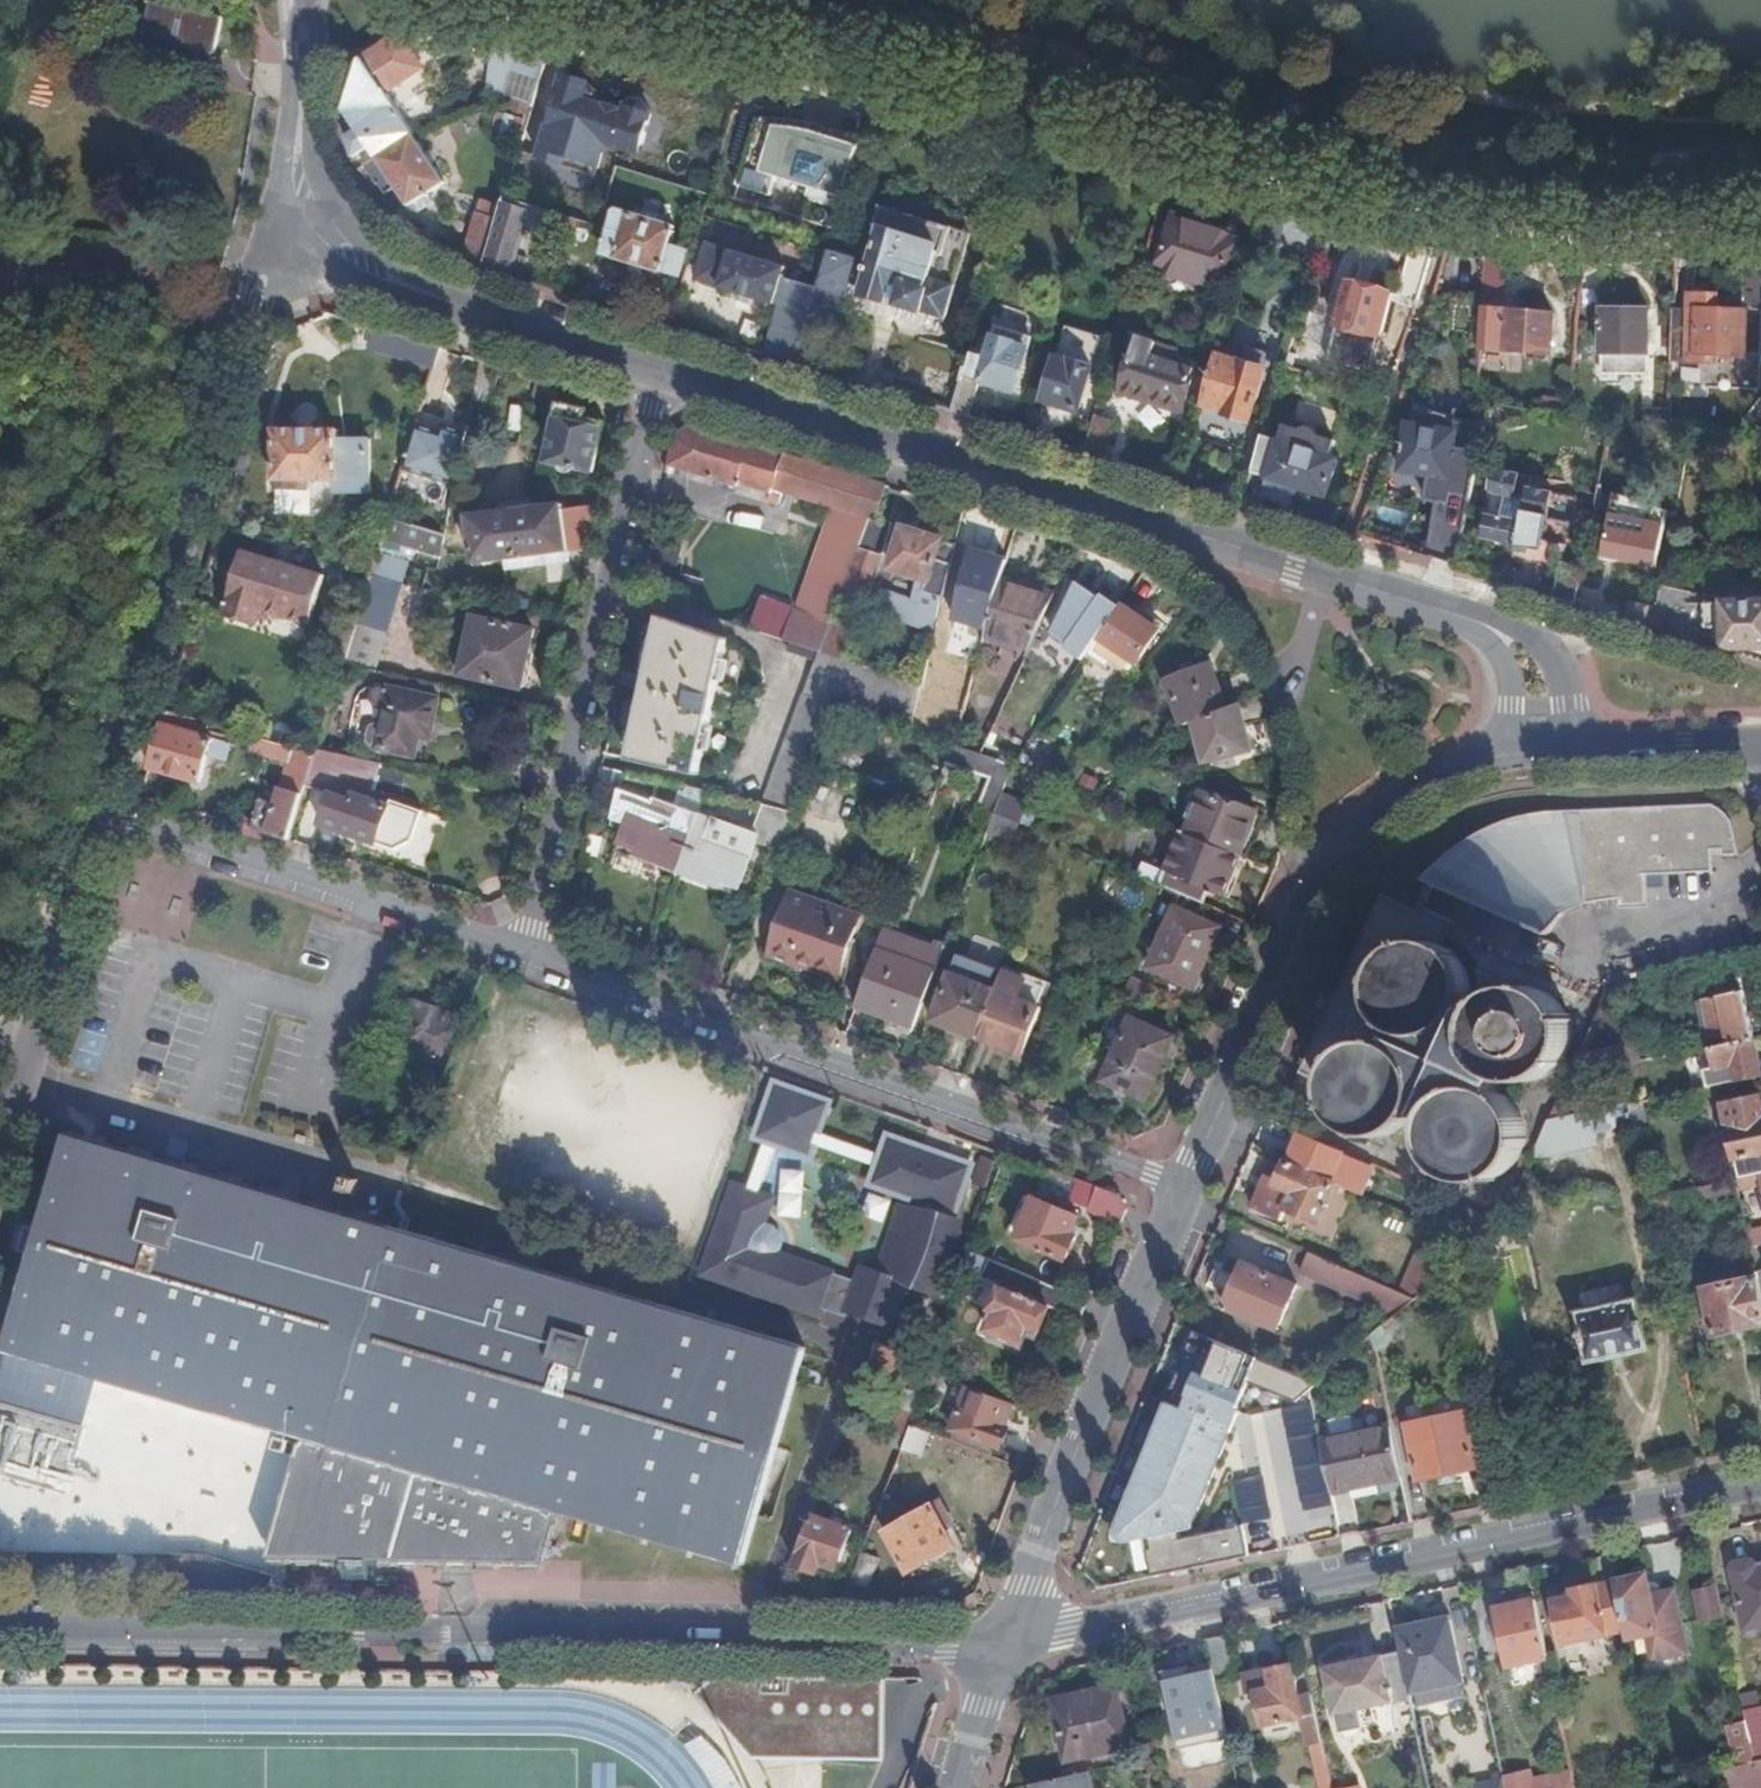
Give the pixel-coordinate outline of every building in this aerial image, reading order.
[(223,20),(151,4),(145,37),(183,45),(183,48),(216,55),(223,20)] [(447,72),(448,38),(401,38),(362,64),(346,117),(358,134),(349,141),(354,161),(369,151),(376,162),(413,137),(403,122),(408,117),(402,110),(398,113),(393,105),(411,93),(414,96),(427,87),(418,73),(422,71),(447,72)] [(531,110),(548,50),(519,47),(491,44),(486,106),(505,101),(531,110)] [(589,84),(563,77),(538,162),(570,171),(573,163),(598,171),(606,146),(611,147),(615,137),(643,145),(652,112),(652,109),(651,107),(649,104),(648,103),(646,101),(645,101),(643,100),(641,99),(635,99),(633,100),(631,101),(628,103),(626,105),(624,113),(584,101),(589,84)] [(863,140),(877,97),(856,93),(853,104),(851,105),(841,133),(863,140)] [(526,126),(531,110),(505,101),(502,116),(526,126)] [(493,134),(521,144),(526,126),(502,116),(500,116),(493,134)] [(376,162),(366,170),(377,188),(379,188),(386,197),(396,192),(408,209),(410,208),(429,195),(444,184),(413,137),(376,162)] [(615,137),(611,147),(640,155),(643,145),(615,137)] [(429,195),(410,208),(416,217),(435,203),(429,195)] [(466,260),(484,267),(501,210),(484,204),(481,217),(479,217),(466,260)] [(484,267),(511,277),(529,217),(502,208),(501,210),(484,267)] [(952,230),(881,208),(873,232),(880,234),(860,298),(887,306),(889,300),(901,302),(899,307),(946,321),(964,262),(945,256),(952,230)] [(675,228),(629,215),(629,217),(620,214),(617,217),(605,256),(616,260),(615,262),(662,276),(663,272),(679,276),(685,255),(669,249),(675,228)] [(1236,240),(1174,222),(1159,272),(1220,292),(1236,240)] [(952,230),(945,256),(964,262),(972,236),(952,230)] [(795,367),(828,256),(815,252),(805,287),(783,281),(786,271),(767,265),(749,259),(708,246),(698,282),(779,308),(765,358),(795,367)] [(1415,312),(1434,253),(1411,247),(1393,305),(1415,312)] [(749,259),(767,265),(770,253),(751,248),(749,259)] [(795,367),(821,375),(854,264),(828,256),(795,367)] [(1512,265),(1487,262),(1480,352),(1551,357),(1555,318),(1509,314),(1512,265)] [(1381,338),(1391,297),(1349,286),(1333,347),(1356,352),(1361,333),(1381,338)] [(1687,305),(1675,304),(1672,362),(1709,364),(1709,357),(1737,358),(1740,314),(1734,313),(1734,299),(1688,297),(1687,305)] [(1650,313),(1603,313),(1603,357),(1604,358),(1605,377),(1649,377),(1649,357),(1651,357),(1650,313)] [(953,416),(970,421),(980,384),(1015,395),(1032,338),(997,328),(987,359),(972,355),(967,373),(953,416)] [(1101,341),(1067,330),(1044,404),(1079,414),(1101,341)] [(1159,346),(1139,340),(1123,393),(1185,413),(1197,372),(1156,358),(1159,346)] [(1217,357),(1203,406),(1226,413),(1226,417),(1249,424),(1265,372),(1217,357)] [(589,413),(559,405),(547,465),(595,476),(605,425),(588,421),(589,413)] [(1084,456),(1105,463),(1117,424),(1096,417),(1084,456)] [(1278,444),(1330,459),(1336,443),(1317,438),(1314,431),(1307,429),(1300,433),(1284,427),(1278,444)] [(441,436),(418,428),(404,473),(457,489),(468,436),(450,431),(448,438),(441,436)] [(1458,436),(1408,428),(1401,475),(1451,483),(1458,436)] [(443,429),(441,436),(448,438),(450,431),(443,429)] [(875,521),(886,488),(781,456),(692,429),(677,437),(671,470),(738,490),(740,485),(774,496),(776,492),(869,522),(871,520),(875,521)] [(338,434),(276,433),(275,484),(332,484),(333,497),(369,497),(370,444),(339,444),(338,434)] [(1263,438),(1252,475),(1326,499),(1337,462),(1330,459),(1278,444),(1263,438)] [(1562,571),(1563,571),(1577,501),(1531,491),(1532,481),(1495,473),(1481,544),(1506,549),(1507,544),(1518,546),(1517,551),(1515,562),(1562,571)] [(1617,493),(1600,489),(1591,537),(1608,540),(1617,493)] [(321,506),(288,506),(288,526),(321,527),(321,506)] [(564,509),(470,521),(475,554),(469,555),(471,561),(475,561),(476,569),(570,557),(564,509)] [(982,519),(965,513),(958,544),(945,599),(963,604),(982,519)] [(894,527),(875,521),(871,520),(869,522),(844,599),(867,607),(883,560),(885,560),(894,527)] [(446,540),(389,522),(383,540),(443,558),(446,540)] [(945,599),(958,544),(945,540),(944,542),(905,532),(893,571),(920,578),(914,601),(888,593),(878,606),(904,628),(936,635),(945,599)] [(659,535),(655,559),(680,563),(684,539),(659,535)] [(327,576),(244,553),(225,618),(260,627),(264,611),(313,625),(327,576)] [(378,557),(378,559),(372,580),(399,588),(405,565),(378,557)] [(1057,595),(1004,579),(987,635),(1032,649),(1057,595)] [(372,580),(347,660),(345,668),(375,675),(402,589),(399,588),(372,580)] [(1087,659),(1120,612),(1086,589),(1054,635),(1087,659)] [(1161,632),(1123,606),(1120,612),(1087,659),(1113,677),(1120,665),(1132,673),(1161,632)] [(1723,654),(1760,653),(1760,607),(1706,609),(1707,635),(1724,635),(1723,654)] [(825,657),(834,628),(795,615),(785,644),(821,656),(825,657)] [(728,640),(661,616),(629,761),(697,775),(728,640)] [(518,671),(527,673),(535,634),(475,621),(462,678),(514,690),(518,671)] [(853,634),(834,628),(825,657),(844,663),(853,634)] [(844,663),(825,657),(821,656),(763,808),(794,815),(832,708),(907,732),(923,688),(844,663)] [(1195,725),(1228,712),(1212,667),(1168,684),(1184,729),(1195,725)] [(523,692),(527,673),(518,671),(514,690),(523,692)] [(415,760),(420,741),(423,729),(433,731),(440,702),(390,691),(390,693),(378,691),(368,692),(360,698),(356,706),(351,728),(358,730),(356,739),(367,741),(368,744),(373,751),(415,760)] [(1253,754),(1240,708),(1228,712),(1195,725),(1206,766),(1253,754)] [(190,722),(167,715),(151,773),(202,787),(210,761),(229,766),(234,748),(215,742),(215,737),(198,732),(197,737),(187,734),(190,722)] [(871,732),(850,725),(836,762),(859,769),(871,732)] [(915,725),(914,734),(934,740),(936,731),(915,725)] [(423,729),(420,741),(430,743),(433,731),(423,729)] [(308,790),(317,759),(259,742),(254,757),(291,768),(279,808),(263,803),(256,825),(245,821),(242,830),(291,845),(308,790)] [(981,756),(955,747),(950,746),(943,766),(988,781),(1004,786),(1011,767),(981,756)] [(380,766),(319,753),(317,759),(308,790),(332,798),(323,828),(356,839),(359,832),(380,839),(379,847),(399,853),(414,845),(424,814),(394,804),(393,801),(387,799),(384,807),(369,803),(371,794),(380,766)] [(660,785),(626,777),(620,803),(637,807),(630,828),(623,849),(641,855),(639,862),(679,876),(699,818),(656,803),(660,785)] [(1004,786),(988,781),(985,787),(1002,793),(1004,786)] [(1002,793),(985,787),(977,811),(994,817),(1002,793)] [(387,799),(371,794),(369,803),(384,807),(387,799)] [(1203,797),(1186,837),(1242,859),(1260,816),(1234,805),(1219,801),(1203,797)] [(637,807),(620,803),(614,824),(630,828),(637,807)] [(1724,815),(1711,807),(1541,814),(1517,819),(1491,828),(1473,838),(1452,853),(1436,870),(1424,883),(1547,938),(1561,916),(1583,907),(1611,902),(1643,900),(1641,878),(1712,875),(1711,851),(1721,852),(1721,858),(1738,857),(1731,824),(1724,815)] [(699,818),(679,876),(720,890),(722,885),(740,891),(756,846),(780,855),(794,815),(763,808),(753,836),(700,816),(699,818)] [(359,832),(356,839),(379,847),(380,839),(359,832)] [(1186,837),(1181,835),(1166,873),(1145,864),(1140,879),(1205,907),(1211,894),(1225,901),(1242,859),(1186,837)] [(795,970),(798,962),(839,977),(838,982),(840,983),(860,919),(793,897),(772,960),(793,967),(793,969),(795,970)] [(1465,1182),(1489,1182),(1511,1169),(1522,1141),(1517,1113),(1496,1093),(1500,1080),(1525,1084),(1548,1078),(1566,1057),(1568,1028),(1560,1011),(1547,997),(1527,990),(1509,992),(1491,999),(1479,1017),(1463,1010),(1468,995),(1465,977),(1457,961),(1445,950),(1454,929),(1383,897),(1288,1102),(1305,1109),(1330,1107),(1342,1124),(1367,1136),(1391,1136),(1408,1126),(1418,1108),(1431,1115),(1429,1125),(1429,1143),(1434,1159),(1444,1172),(1465,1182)] [(1224,930),(1177,909),(1151,970),(1197,990),(1224,930)] [(905,941),(884,934),(877,954),(897,961),(905,941)] [(877,954),(858,1010),(907,1027),(906,1032),(916,1036),(945,956),(905,941),(897,961),(877,954)] [(982,1040),(998,993),(954,977),(937,1024),(982,1040)] [(1151,988),(1136,981),(1124,1008),(1140,1015),(1151,988)] [(1760,1041),(1760,1021),(1751,1023),(1744,993),(1741,994),(1738,981),(1718,985),(1721,998),(1702,1003),(1705,1012),(1685,1017),(1683,1011),(1671,1014),(1676,1038),(1689,1035),(1687,1027),(1701,1024),(1706,1022),(1711,1041),(1726,1038),(1728,1048),(1754,1042),(1760,1041)] [(1043,1009),(998,993),(982,1040),(1026,1057),(1043,1009)] [(8,1007),(0,1005),(0,1021),(4,1022),(8,1007)] [(452,1071),(468,1026),(418,1008),(401,1052),(452,1071)] [(1706,1022),(1701,1024),(1704,1042),(1711,1041),(1706,1022)] [(1176,1041),(1134,1023),(1108,1084),(1150,1102),(1176,1041)] [(71,1065),(97,1072),(107,1034),(81,1027),(71,1065)] [(1710,1052),(1714,1071),(1704,1073),(1708,1091),(1760,1079),(1760,1074),(1754,1042),(1728,1048),(1710,1052)] [(761,1140),(768,1143),(780,1147),(811,1158),(815,1149),(819,1137),(829,1109),(780,1091),(761,1140)] [(1606,1095),(1557,1106),(1549,1125),(1610,1112),(1606,1095)] [(1760,1099),(1724,1107),(1731,1140),(1739,1181),(1754,1178),(1760,1177),(1760,1105),(1760,1099)] [(1653,1102),(1629,1108),(1632,1121),(1656,1115),(1653,1102)] [(1295,1125),(1301,1111),(1288,1104),(1282,1118),(1295,1125)] [(1610,1112),(1549,1125),(1533,1162),(1600,1148),(1598,1137),(1634,1129),(1632,1121),(1629,1108),(1610,1112)] [(746,1137),(735,1177),(750,1181),(761,1141),(746,1137)] [(881,1173),(886,1161),(819,1137),(815,1149),(881,1173)] [(344,1562),(370,1562),(447,1564),(543,1566),(558,1516),(745,1569),(807,1352),(70,1139),(6,1357),(305,1443),(327,1449),(295,1561),(344,1562)] [(1343,1156),(1301,1139),(1288,1167),(1330,1185),(1343,1156)] [(875,1188),(898,1196),(914,1202),(910,1213),(903,1210),(895,1231),(879,1276),(870,1273),(863,1271),(856,1290),(846,1286),(847,1283),(780,1259),(783,1249),(781,1239),(775,1232),(766,1229),(775,1204),(761,1199),(749,1194),(736,1190),(704,1277),(704,1280),(776,1305),(820,1321),(823,1313),(836,1318),(837,1313),(854,1319),(891,1332),(909,1284),(938,1295),(955,1249),(961,1231),(928,1219),(932,1208),(954,1216),(970,1172),(914,1151),(892,1143),(886,1161),(881,1173),(875,1188)] [(768,1143),(749,1194),(761,1199),(780,1147),(768,1143)] [(1288,1167),(1285,1165),(1278,1182),(1267,1177),(1253,1210),(1282,1223),(1287,1212),(1317,1226),(1334,1187),(1330,1185),(1288,1167)] [(1754,1178),(1739,1181),(1736,1182),(1738,1192),(1756,1188),(1754,1178)] [(1649,1201),(1655,1232),(1673,1228),(1671,1217),(1688,1213),(1687,1206),(1739,1195),(1738,1192),(1736,1182),(1669,1197),(1664,1198),(1649,1201)] [(1661,1185),(1664,1198),(1669,1197),(1667,1184),(1661,1185)] [(356,1200),(368,1203),(372,1190),(360,1187),(356,1200)] [(1122,1198),(1100,1190),(1090,1217),(1122,1231),(1129,1215),(1122,1198)] [(872,1191),(865,1210),(887,1218),(893,1199),(872,1191)] [(1418,1201),(1411,1221),(1431,1230),(1423,1200),(1418,1201)] [(1082,1221),(1038,1201),(1020,1243),(1067,1264),(1078,1241),(1074,1239),(1082,1221)] [(1748,1237),(1751,1252),(1760,1250),(1760,1234),(1748,1237)] [(1751,1252),(1755,1268),(1760,1267),(1760,1250),(1751,1252)] [(1090,1305),(972,1254),(965,1272),(1009,1291),(990,1334),(1024,1349),(1032,1331),(1040,1334),(1050,1310),(1083,1324),(1090,1305)] [(1418,1255),(1399,1296),(1413,1302),(1443,1278),(1439,1262),(1418,1255)] [(1399,1296),(1309,1256),(1301,1274),(1386,1312),(1382,1322),(1385,1325),(1413,1302),(1399,1296)] [(1279,1327),(1296,1288),(1243,1265),(1238,1279),(1221,1271),(1215,1287),(1231,1295),(1225,1309),(1258,1323),(1260,1319),(1279,1327)] [(1760,1327),(1760,1299),(1757,1281),(1705,1293),(1714,1338),(1760,1327)] [(1648,1353),(1637,1304),(1577,1317),(1588,1366),(1648,1353)] [(1382,1336),(1382,1329),(1370,1338),(1373,1349),(1380,1343),(1382,1336)] [(1248,1384),(1257,1361),(1194,1334),(1166,1406),(1167,1407),(1176,1410),(1135,1514),(1127,1510),(1117,1534),(1119,1539),(1121,1542),(1125,1543),(1191,1531),(1238,1414),(1236,1413),(1248,1384)] [(1010,1409),(969,1392),(953,1434),(1003,1453),(1010,1433),(1003,1430),(1010,1409)] [(1483,1441),(1472,1396),(1455,1399),(1456,1405),(1428,1411),(1430,1423),(1462,1416),(1469,1444),(1483,1441)] [(1176,1410),(1167,1407),(1127,1510),(1135,1514),(1176,1410)] [(0,1408),(0,1484),(62,1502),(82,1433),(0,1408)] [(1462,1416),(1430,1423),(1407,1428),(1421,1484),(1439,1480),(1457,1476),(1476,1472),(1469,1444),(1462,1416)] [(922,1461),(932,1433),(915,1427),(905,1454),(922,1461)] [(1391,1429),(1322,1444),(1333,1498),(1403,1482),(1391,1429)] [(327,1449),(305,1443),(270,1561),(295,1561),(327,1449)] [(1457,1476),(1439,1480),(1441,1489),(1459,1485),(1457,1476)] [(934,1510),(890,1536),(912,1577),(928,1568),(934,1575),(945,1568),(942,1560),(957,1550),(934,1510)] [(818,1519),(800,1567),(821,1576),(825,1565),(843,1573),(857,1534),(818,1519)] [(864,1557),(852,1587),(870,1595),(881,1565),(864,1557)] [(369,1585),(370,1562),(344,1562),(344,1571),(344,1584),(369,1585)] [(1757,1574),(1755,1568),(1750,1564),(1736,1567),(1733,1572),(1746,1632),(1760,1629),(1760,1573),(1757,1574)] [(1647,1578),(1616,1585),(1627,1634),(1629,1643),(1648,1639),(1653,1664),(1689,1657),(1675,1594),(1652,1599),(1647,1578)] [(1718,1583),(1694,1588),(1700,1620),(1725,1615),(1718,1583)] [(1627,1634),(1616,1585),(1572,1594),(1573,1600),(1556,1603),(1565,1647),(1627,1634)] [(1549,1660),(1537,1604),(1498,1613),(1510,1669),(1549,1660)] [(1451,1620),(1396,1632),(1401,1654),(1410,1698),(1465,1686),(1451,1620)] [(1234,1676),(1226,1636),(1207,1641),(1213,1672),(1215,1680),(1234,1676)] [(1410,1698),(1401,1654),(1325,1670),(1335,1716),(1394,1705),(1394,1704),(1411,1701),(1410,1698)] [(1313,1698),(1301,1700),(1294,1668),(1246,1678),(1250,1699),(1257,1698),(1264,1728),(1301,1720),(1304,1738),(1308,1738),(1319,1787),(1333,1787),(1313,1698)] [(1228,1742),(1215,1680),(1213,1672),(1191,1677),(1189,1669),(1164,1675),(1180,1752),(1228,1742)] [(883,1762),(882,1679),(714,1675),(695,1693),(753,1754),(883,1762)] [(1068,1762),(1131,1748),(1118,1689),(1091,1695),(1093,1705),(1058,1712),(1068,1762)] [(1757,1696),(1741,1700),(1743,1711),(1760,1708),(1757,1696)] [(1744,1715),(1746,1724),(1754,1767),(1760,1765),(1760,1711),(1744,1715)] [(1754,1767),(1746,1724),(1728,1728),(1737,1770),(1754,1767)] [(1754,1767),(1737,1770),(1725,1773),(1728,1787),(1760,1787),(1760,1765),(1754,1767)] [(1033,1786),(1034,1787),(1092,1787),(1089,1774),(1033,1786)]
